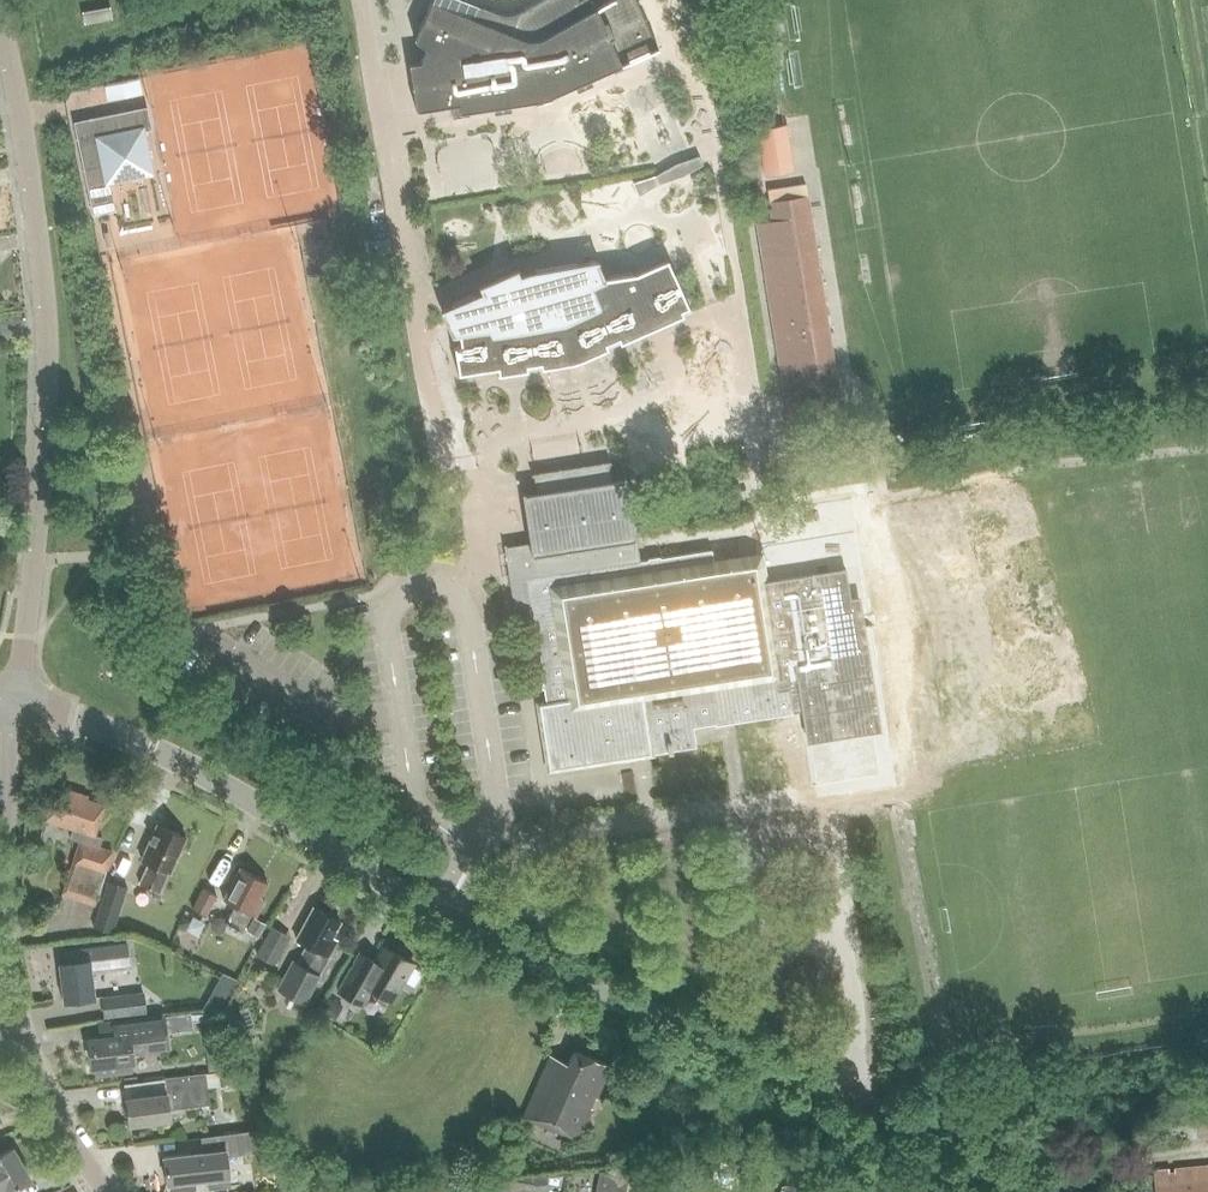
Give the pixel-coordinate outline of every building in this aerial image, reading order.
[(409,64),(416,109),(451,104),(453,117),(469,114),(469,110),(535,100),(537,104),(552,99),(551,95),(592,77),(594,81),(612,73),(610,69),(658,48),(658,46),(657,46),(637,0),(607,0),(603,3),(600,0),(538,0),(518,12),(513,14),(507,15),(502,14),(497,12),(492,10),(491,10),(467,0),(431,0),(415,39),(426,48),(421,61),(409,62),(409,64)] [(110,6),(81,11),(83,23),(112,19),(110,6)] [(138,93),(135,78),(100,85),(103,100),(138,93)] [(115,210),(108,179),(147,171),(138,126),(146,125),(143,108),(75,122),(93,214),(115,210)] [(794,171),(787,124),(756,128),(763,176),(794,171)] [(689,172),(703,164),(699,156),(676,163),(655,175),(633,182),(639,195),(659,184),(682,176),(689,172)] [(768,201),(771,220),(756,222),(772,331),(783,403),(840,394),(809,195),(807,195),(805,184),(767,190),(769,201),(768,201)] [(518,267),(477,285),(478,287),(479,286),(481,291),(448,306),(455,317),(460,344),(453,346),(457,371),(457,372),(497,366),(498,371),(497,371),(497,373),(568,362),(575,360),(582,358),(691,310),(690,309),(668,260),(667,258),(635,272),(604,277),(598,262),(599,262),(598,260),(530,271),(528,271),(519,274),(517,270),(518,269),(518,267)] [(525,578),(639,560),(635,537),(634,537),(625,476),(623,476),(623,479),(612,481),(609,463),(610,463),(610,461),(531,473),(532,475),(533,475),(535,493),(524,494),(524,492),(522,492),(529,542),(506,546),(505,544),(504,544),(514,610),(530,607),(525,578)] [(711,550),(639,560),(525,578),(530,607),(544,702),(537,703),(547,768),(694,746),(691,726),(734,719),(734,721),(791,712),(785,676),(775,678),(760,580),(757,560),(713,566),(711,550)] [(845,567),(760,580),(775,678),(785,676),(791,712),(800,711),(803,732),(868,722),(845,567)] [(102,838),(94,835),(104,806),(81,798),(82,795),(56,786),(46,819),(74,828),(71,838),(81,841),(63,895),(94,905),(112,850),(99,846),(102,838)] [(170,872),(186,837),(157,824),(141,859),(149,863),(140,882),(159,891),(168,871),(170,872)] [(259,896),(266,881),(240,867),(223,899),(235,905),(225,922),(242,931),(251,913),(255,916),(265,899),(259,896)] [(106,883),(90,928),(109,934),(124,889),(106,883)] [(218,896),(203,887),(191,908),(206,916),(218,896)] [(328,957),(338,940),(332,936),(340,922),(314,907),(295,940),(306,946),(296,964),(293,962),(278,990),(302,1003),(318,976),(314,973),(324,955),(328,957)] [(263,923),(251,916),(244,930),(256,936),(263,923)] [(289,934),(270,924),(254,953),(273,964),(289,934)] [(127,970),(125,944),(64,950),(66,963),(60,964),(64,1000),(95,996),(92,974),(127,970)] [(414,963),(384,947),(376,962),(359,953),(344,979),(357,986),(351,997),(362,1004),(371,989),(392,1001),(404,980),(415,986),(423,972),(412,966),(414,963)] [(103,1019),(147,1013),(144,992),(101,997),(103,1019)] [(132,1071),(131,1061),(135,1061),(134,1052),(168,1049),(165,1016),(98,1023),(99,1037),(93,1038),(92,1037),(90,1038),(93,1066),(96,1066),(97,1074),(132,1071)] [(223,1069),(218,1030),(200,1032),(205,1071),(223,1069)] [(577,1141),(610,1066),(572,1049),(566,1063),(549,1055),(522,1117),(577,1141)] [(166,1092),(127,1096),(130,1123),(170,1119),(169,1108),(210,1104),(208,1086),(237,1083),(235,1070),(206,1073),(165,1078),(166,1092)] [(618,1096),(604,1090),(599,1103),(613,1109),(618,1096)] [(196,1189),(195,1179),(207,1178),(208,1188),(230,1186),(226,1149),(263,1145),(261,1129),(202,1136),(203,1150),(164,1155),(167,1182),(168,1182),(170,1191),(196,1189)] [(30,1179),(12,1147),(0,1154),(0,1191),(8,1191),(30,1179)] [(1158,1171),(1159,1191),(1207,1191),(1207,1166),(1176,1169),(1176,1173),(1173,1173),(1172,1170),(1158,1171)] [(614,1173),(600,1170),(595,1191),(610,1191),(614,1173)] [(610,1191),(626,1191),(629,1176),(614,1173),(610,1191)] [(518,1180),(504,1177),(501,1191),(516,1191),(518,1180)] [(516,1191),(530,1191),(532,1183),(518,1180),(516,1191)] [(802,1187),(780,1183),(779,1191),(801,1191),(802,1187)]
